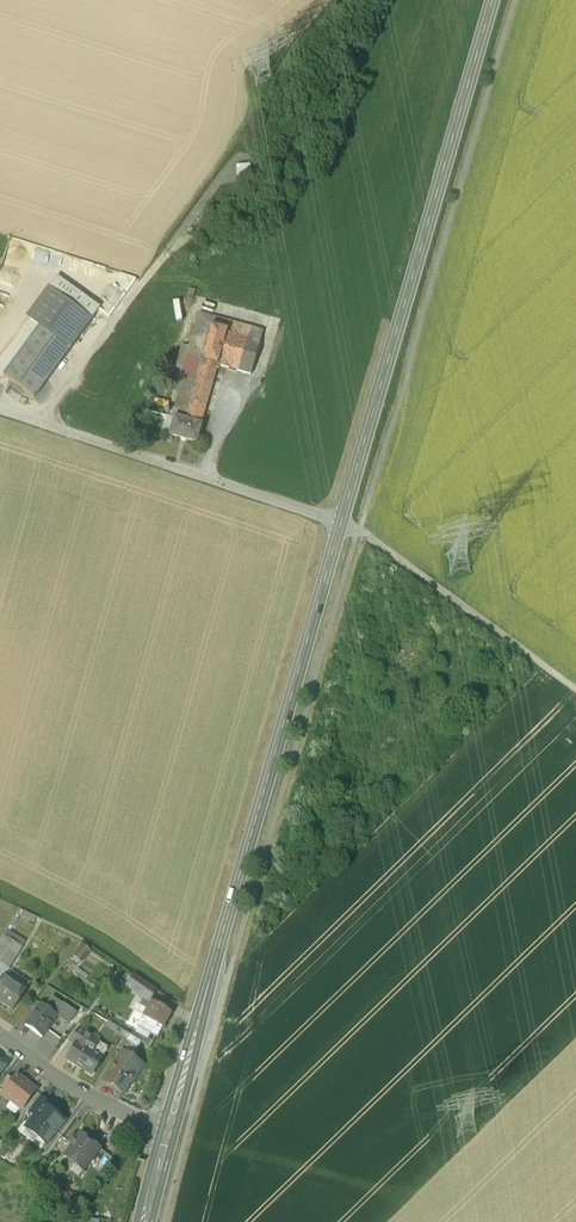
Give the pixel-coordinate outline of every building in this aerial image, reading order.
[(250,165),(237,166),(239,179),(251,178),(250,165)] [(295,183),(296,179),(295,176),(292,173),(288,172),(284,173),(282,176),(281,180),(282,184),(285,187),(288,187),(292,186),(295,183)] [(77,294),(55,278),(26,318),(39,327),(3,376),(34,398),(91,320),(70,304),(77,294)] [(98,310),(77,294),(70,304),(91,320),(98,310)] [(264,329),(199,312),(170,416),(175,418),(201,425),(218,364),(252,373),(264,329)] [(201,425),(175,418),(171,435),(197,441),(201,425)] [(81,963),(92,951),(84,943),(73,955),(81,963)] [(0,947),(0,980),(2,977),(3,978),(16,957),(0,947)] [(2,977),(0,980),(0,1002),(13,1011),(25,992),(3,978),(2,977)] [(155,990),(137,977),(129,989),(143,999),(148,1002),(150,999),(155,990)] [(63,1006),(52,998),(44,1008),(56,1016),(56,1017),(68,1025),(69,1024),(76,1013),(64,1005),(63,1006)] [(163,1006),(150,999),(148,1002),(143,999),(140,1006),(148,1010),(145,1016),(149,1018),(163,1026),(169,1013),(161,1009),(163,1006)] [(44,1008),(40,1005),(25,1026),(41,1037),(47,1029),(56,1017),(56,1016),(44,1008)] [(148,1021),(140,1016),(136,1023),(143,1028),(148,1021)] [(68,1025),(56,1017),(47,1029),(60,1038),(70,1025),(69,1024),(68,1025)] [(163,1026),(149,1018),(148,1021),(143,1028),(157,1035),(163,1026)] [(117,1028),(108,1022),(105,1027),(114,1033),(117,1028)] [(128,1034),(117,1028),(114,1033),(125,1039),(128,1034)] [(98,1042),(77,1030),(69,1040),(76,1045),(78,1043),(92,1052),(98,1042)] [(130,1044),(122,1039),(114,1052),(121,1056),(122,1057),(130,1044)] [(108,1048),(98,1042),(92,1052),(78,1043),(76,1045),(67,1060),(92,1075),(108,1048)] [(122,1057),(121,1056),(106,1081),(124,1092),(130,1082),(133,1084),(138,1075),(135,1074),(139,1067),(122,1057)] [(0,1085),(0,1091),(2,1093),(12,1080),(7,1075),(0,1085)] [(35,1089),(16,1075),(12,1080),(2,1093),(21,1108),(35,1089)] [(48,1109),(51,1105),(40,1096),(28,1111),(36,1117),(36,1116),(39,1116),(41,1117),(47,1109),(48,1109)] [(47,1109),(41,1117),(39,1116),(36,1116),(36,1117),(33,1121),(32,1120),(26,1128),(39,1138),(40,1137),(47,1142),(46,1143),(47,1144),(63,1122),(48,1109),(47,1109)] [(81,1135),(63,1157),(66,1160),(65,1161),(65,1165),(70,1168),(74,1167),(75,1166),(83,1172),(91,1162),(100,1150),(81,1135)] [(100,1150),(91,1162),(97,1166),(105,1154),(100,1150)]
